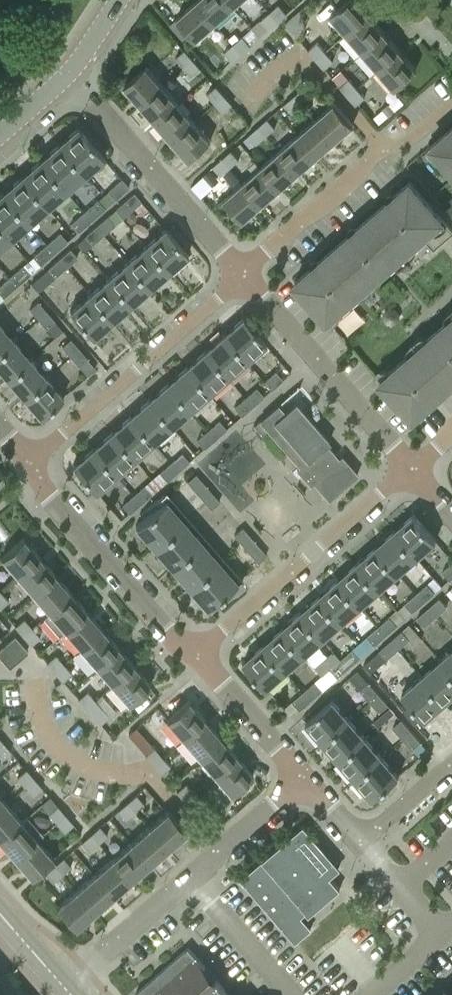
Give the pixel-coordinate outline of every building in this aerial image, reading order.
[(227,9),(219,0),(194,0),(188,5),(207,26),(227,9)] [(237,0),(219,0),(227,9),(237,0)] [(366,11),(357,0),(342,0),(339,2),(328,12),(345,30),(366,11)] [(274,23),(287,12),(279,2),(266,14),(274,23)] [(178,17),(171,23),(183,37),(190,31),(195,37),(207,26),(188,5),(176,15),(178,17)] [(299,9),(284,22),(297,37),(304,24),(299,9)] [(361,48),(383,30),(366,11),(345,30),(361,48)] [(268,28),(274,23),(266,14),(260,19),(268,28)] [(377,67),(399,48),(383,30),(361,48),(377,67)] [(232,43),(226,48),(234,57),(250,44),(242,35),(232,43)] [(314,57),(324,49),(316,40),(307,48),(314,57)] [(393,85),(415,66),(399,48),(377,67),(393,85)] [(182,65),(191,57),(184,49),(175,57),(182,65)] [(322,66),(331,58),(324,49),(314,57),(322,66)] [(191,75),(200,67),(191,57),(182,65),(191,75)] [(140,102),(162,83),(146,65),(124,84),(140,102)] [(346,93),(355,85),(347,76),(338,84),(346,93)] [(156,120),(178,101),(162,83),(140,102),(156,120)] [(215,102),(224,94),(216,84),(207,92),(215,102)] [(354,102),(363,94),(355,85),(346,93),(354,102)] [(302,102),(310,95),(302,86),(294,93),(302,102)] [(292,110),(302,102),(294,93),(284,101),(292,110)] [(223,111),(232,103),(224,94),(215,102),(223,111)] [(333,138),(351,122),(332,100),(314,116),(333,138)] [(172,138),(194,119),(178,101),(156,120),(172,138)] [(388,102),(382,107),(389,114),(394,110),(388,102)] [(315,154),(333,138),(314,116),(296,132),(315,154)] [(265,134),(274,126),(266,117),(257,125),(265,134)] [(202,163),(219,148),(194,119),(172,138),(189,157),(193,153),(202,163)] [(430,142),(451,168),(451,123),(430,142)] [(256,142),(265,134),(257,125),(248,133),(256,142)] [(82,171),(101,155),(76,127),(58,143),(82,171)] [(297,170),(315,154),(296,132),(278,148),(297,170)] [(64,188),(82,171),(58,143),(39,160),(64,188)] [(228,166),(238,157),(230,148),(220,157),(228,166)] [(278,186),(297,170),(278,148),(259,165),(278,186)] [(219,174),(228,166),(220,157),(211,165),(219,174)] [(45,205),(64,188),(39,160),(20,176),(45,205)] [(260,202),(278,186),(259,165),(241,181),(260,202)] [(229,166),(222,172),(231,183),(238,177),(229,166)] [(210,168),(203,174),(208,181),(216,174),(210,168)] [(26,221),(45,205),(20,176),(1,193),(26,221)] [(115,198),(129,186),(128,185),(126,184),(121,178),(108,190),(113,195),(115,198)] [(409,179),(392,193),(390,191),(384,197),(386,199),(370,213),(354,227),(353,225),(346,230),(348,232),(332,246),(316,260),(315,258),(308,264),(310,265),(293,280),(326,317),(365,283),(403,249),(421,234),(433,247),(451,230),(451,228),(409,179)] [(242,218),(260,202),(241,181),(223,197),(242,218)] [(133,192),(115,208),(120,214),(123,217),(141,201),(138,198),(133,192)] [(26,221),(1,193),(0,194),(0,229),(8,238),(26,221)] [(443,206),(451,216),(451,198),(443,206)] [(105,207),(103,205),(98,199),(84,211),(92,219),(105,207)] [(78,231),(92,219),(84,211),(70,222),(78,231)] [(103,233),(115,224),(107,215),(96,225),(103,233)] [(92,243),(103,233),(96,225),(85,235),(92,243)] [(167,268),(186,251),(165,228),(146,244),(167,268)] [(67,240),(65,238),(60,232),(46,244),(54,252),(67,240)] [(40,264),(54,252),(46,244),(33,256),(40,264)] [(148,284),(167,268),(146,244),(127,261),(148,284)] [(66,266),(77,257),(70,248),(59,258),(66,266)] [(55,276),(66,266),(59,258),(48,267),(55,276)] [(129,301),(148,284),(127,261),(108,277),(129,301)] [(30,273),(29,271),(22,264),(9,276),(17,285),(30,273)] [(38,291),(55,276),(47,267),(30,282),(38,291)] [(17,285),(9,276),(0,284),(0,293),(3,297),(17,285)] [(111,317),(129,301),(108,277),(90,293),(111,317)] [(92,334),(111,317),(90,293),(71,310),(92,334)] [(38,317),(46,310),(38,301),(30,308),(38,317)] [(384,313),(384,314),(384,316),(384,317),(385,318),(385,319),(386,320),(387,321),(388,322),(390,322),(391,322),(392,322),(394,322),(395,322),(396,321),(397,320),(398,319),(398,318),(398,316),(399,315),(399,314),(398,313),(398,311),(397,310),(396,309),(395,308),(394,308),(393,307),(391,307),(390,307),(389,308),(388,308),(387,309),(386,310),(385,311),(384,312),(384,313)] [(46,327),(55,320),(46,310),(38,317),(46,327)] [(417,344),(379,377),(411,414),(428,400),(430,402),(436,396),(434,394),(450,381),(451,379),(451,313),(417,344)] [(245,358),(264,341),(243,317),(224,334),(245,358)] [(12,339),(0,326),(0,350),(12,339)] [(226,374),(245,358),(224,334),(205,350),(226,374)] [(28,358),(12,339),(0,350),(0,367),(8,376),(28,358)] [(69,355),(77,348),(69,339),(61,346),(69,355)] [(77,365),(86,357),(77,348),(69,355),(77,365)] [(208,391),(226,374),(205,350),(186,367),(208,391)] [(24,395),(45,377),(28,358),(8,376),(24,395)] [(189,407),(208,391),(186,367),(167,383),(189,407)] [(271,388),(282,379),(275,371),(263,380),(271,388)] [(41,414),(62,396),(45,377),(24,395),(41,414)] [(170,424),(189,407),(167,383),(149,400),(170,424)] [(252,405),(263,395),(256,387),(245,397),(252,405)] [(241,415),(252,405),(245,397),(234,406),(241,415)] [(151,440),(170,424),(149,400),(130,416),(151,440)] [(325,444),(328,441),(294,402),(280,414),(274,407),(253,425),(260,434),(266,428),(299,466),(295,469),(308,483),(311,480),(327,498),(356,473),(340,454),(337,457),(325,444)] [(132,457),(151,440),(130,416),(111,433),(132,457)] [(215,438),(225,428),(218,420),(208,429),(215,438)] [(204,447),(215,438),(208,429),(197,439),(204,447)] [(114,473),(132,457),(111,433),(92,449),(114,473)] [(95,490),(114,473),(92,449),(74,466),(95,490)] [(177,470),(188,461),(181,453),(170,462),(177,470)] [(166,480),(177,470),(170,462),(159,472),(166,480)] [(198,497),(207,489),(194,475),(186,483),(198,497)] [(140,503),(151,493),(144,485),(133,495),(140,503)] [(210,510),(219,503),(207,489),(198,497),(210,510)] [(129,513),(140,503),(133,495),(122,504),(129,513)] [(211,611),(239,586),(161,496),(138,516),(142,521),(137,526),(211,611)] [(416,555),(435,539),(414,514),(395,531),(416,555)] [(245,550),(253,542),(241,529),(233,536),(245,550)] [(398,571),(416,555),(395,531),(376,547),(398,571)] [(18,575),(40,556),(24,538),(2,557),(18,575)] [(257,564),(265,556),(253,542),(245,550),(257,564)] [(379,588),(398,571),(376,547),(357,563),(379,588)] [(34,593),(56,575),(40,556),(18,575),(34,593)] [(451,574),(451,560),(442,569),(449,577),(451,574)] [(360,604),(379,588),(357,563),(338,580),(360,604)] [(50,612),(72,593),(56,575),(34,593),(50,612)] [(443,584),(442,583),(435,575),(420,589),(428,598),(443,584)] [(341,620),(360,604),(338,580),(320,596),(341,620)] [(412,611),(428,598),(420,589),(404,603),(412,611)] [(50,612),(43,618),(59,636),(66,630),(87,611),(72,593),(50,612)] [(322,637),(341,620),(320,596),(301,612),(322,637)] [(436,615),(447,606),(439,597),(428,607),(436,615)] [(424,625),(436,615),(428,607),(417,616),(424,625)] [(82,648),(103,629),(87,611),(66,630),(82,648)] [(303,653),(322,637),(301,612),(282,629),(303,653)] [(397,624),(396,623),(389,615),(378,625),(385,634),(397,624)] [(23,634),(32,627),(25,618),(16,626),(23,634)] [(374,644),(385,634),(378,625),(367,635),(374,644)] [(31,643),(40,635),(32,627),(23,634),(31,643)] [(98,666),(119,647),(103,629),(82,648),(97,665),(98,666)] [(284,670),(303,653),(282,629),(263,645),(284,670)] [(342,635),(351,645),(357,640),(348,630),(342,635)] [(399,648),(409,639),(401,630),(391,639),(399,648)] [(29,651),(15,635),(0,648),(0,655),(11,667),(29,651)] [(387,658),(399,648),(391,639),(379,649),(387,658)] [(266,686),(284,670),(263,645),(244,662),(266,686)] [(114,684),(135,665),(119,647),(98,666),(97,665),(91,671),(97,678),(103,673),(113,684),(114,684)] [(360,656),(359,655),(353,648),(352,649),(342,658),(349,666),(360,656)] [(442,660),(451,671),(451,651),(442,660)] [(55,671),(64,663),(56,654),(47,662),(55,671)] [(337,676),(349,666),(342,658),(330,668),(337,676)] [(451,694),(451,671),(442,660),(424,676),(445,700),(451,694)] [(63,680),(72,672),(64,663),(55,671),(63,680)] [(129,702),(151,684),(135,665),(114,684),(113,684),(106,690),(112,696),(119,691),(129,702)] [(426,716),(445,700),(424,676),(405,693),(426,716)] [(309,698),(321,688),(314,680),(302,690),(309,698)] [(371,701),(379,694),(369,681),(360,689),(371,701)] [(87,708),(96,700),(87,690),(79,698),(87,708)] [(299,707),(309,698),(302,690),(292,700),(299,707)] [(378,726),(395,711),(379,694),(371,701),(381,713),(373,720),(378,726)] [(100,722),(109,715),(96,700),(87,708),(100,722)] [(184,737),(205,718),(189,700),(168,718),(184,737)] [(347,707),(342,711),(333,700),(309,721),(325,739),(349,719),(349,718),(353,714),(347,707)] [(200,755),(221,737),(205,718),(184,737),(200,755)] [(342,758),(366,738),(349,719),(325,739),(342,758)] [(405,737),(412,730),(402,719),(395,726),(405,737)] [(414,748),(422,741),(412,730),(405,737),(414,748)] [(216,773),(237,755),(221,737),(200,755),(216,773)] [(358,777),(382,757),(366,738),(342,758),(358,777)] [(12,751),(4,742),(0,745),(0,756),(3,759),(12,751)] [(151,760),(160,752),(154,745),(145,754),(151,760)] [(162,773),(171,765),(160,752),(151,760),(162,773)] [(232,791),(253,773),(237,755),(216,773),(232,791)] [(375,796),(399,776),(382,757),(358,777),(375,796)] [(27,786),(36,778),(28,769),(19,777),(27,786)] [(35,795),(44,787),(36,778),(27,786),(35,795)] [(188,803),(196,795),(186,783),(177,790),(188,803)] [(148,804),(155,798),(145,786),(128,801),(136,810),(145,801),(148,804)] [(193,809),(201,801),(196,795),(188,803),(193,809)] [(127,818),(136,810),(128,801),(118,809),(127,818)] [(23,822),(22,820),(7,804),(0,810),(0,840),(1,841),(23,822)] [(59,822),(68,815),(60,805),(51,813),(59,822)] [(168,847),(186,831),(167,810),(150,826),(168,847)] [(23,822),(1,841),(17,859),(39,840),(37,838),(43,832),(28,815),(22,820),(23,822)] [(67,831),(76,823),(68,815),(59,822),(67,831)] [(100,841),(109,833),(101,824),(91,833),(100,841)] [(331,875),(339,868),(303,825),(242,878),(296,940),(312,926),(302,915),(308,910),(311,913),(341,887),(331,875)] [(150,863),(168,847),(150,826),(132,842),(150,863)] [(90,850),(100,841),(91,833),(82,841),(90,850)] [(33,877),(55,858),(39,840),(17,859),(33,877)] [(132,879),(150,863),(132,842),(113,858),(132,879)] [(63,873),(72,865),(64,857),(55,865),(63,873)] [(114,895),(132,879),(113,858),(96,873),(114,895)] [(54,881),(63,873),(55,865),(47,872),(54,881)] [(96,911),(114,895),(96,873),(77,890),(96,911)] [(78,927),(96,911),(77,890),(59,906),(78,927)] [(217,979),(210,985),(199,972),(206,966),(188,946),(136,992),(138,994),(231,994),(217,979)]
